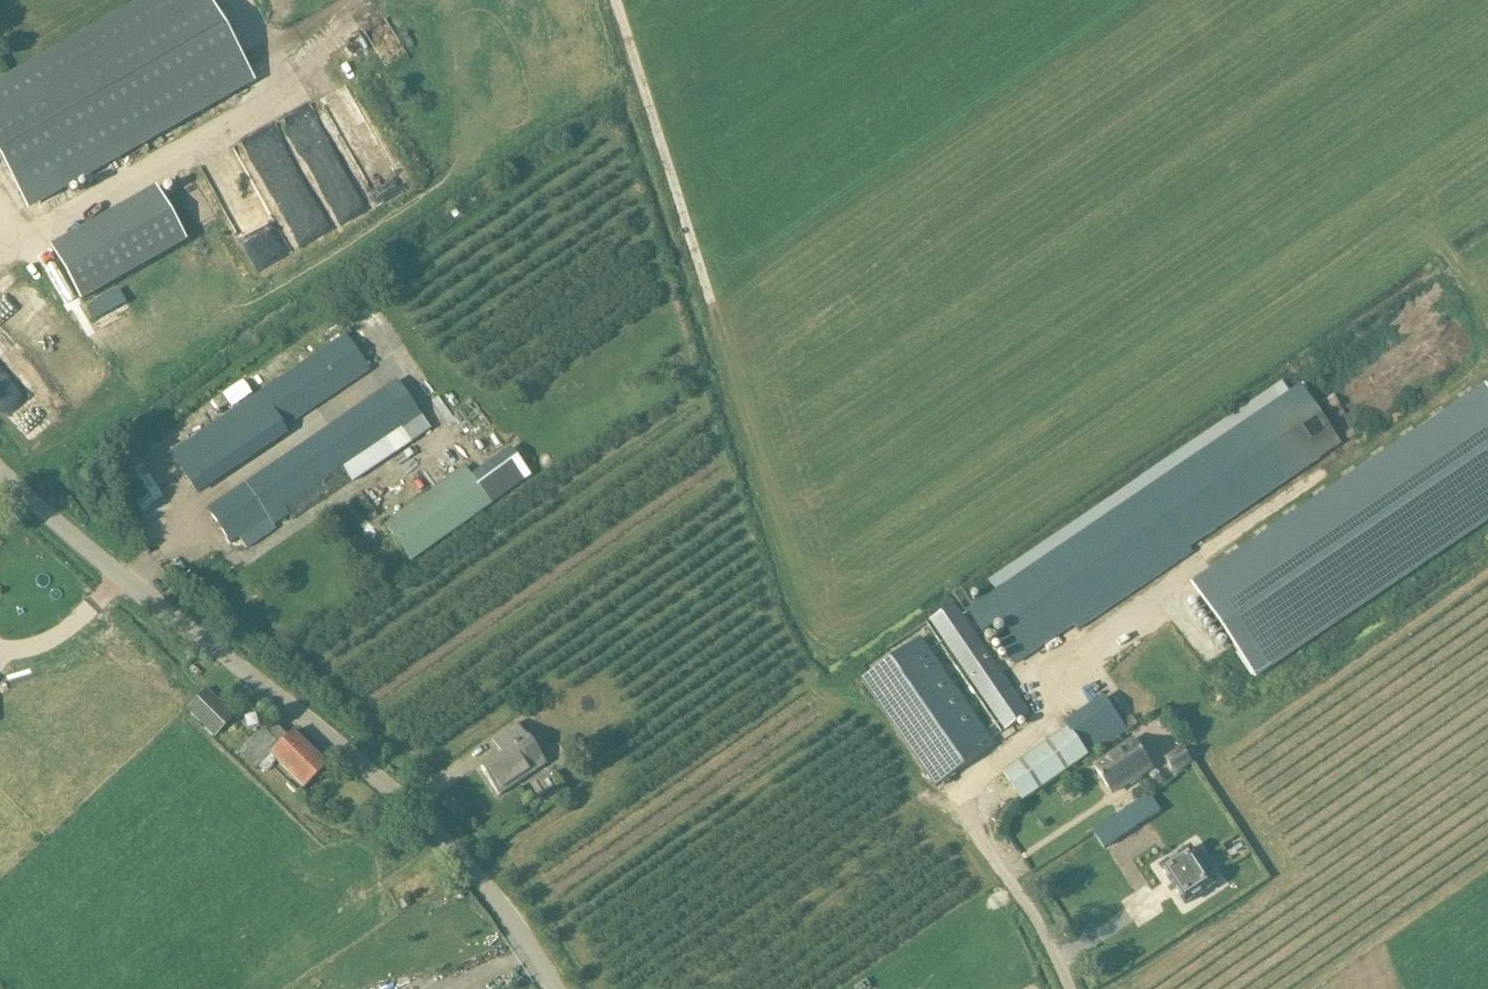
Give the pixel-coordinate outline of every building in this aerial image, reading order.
[(0,81),(0,159),(27,206),(251,80),(206,0),(143,0),(0,81)] [(288,118),(321,189),(348,176),(315,105),(288,118)] [(80,300),(98,290),(68,238),(50,248),(80,300)] [(287,434),(283,427),(369,371),(345,335),(170,453),(196,495),(287,434)] [(1187,577),(1250,670),(1487,508),(1487,389),(1481,378),(1187,577)] [(344,468),(406,426),(382,390),(207,509),(236,551),(288,515),(290,518),(350,477),(344,468)] [(1278,399),(969,609),(989,637),(995,632),(1016,665),(1319,460),(1278,399)] [(164,499),(131,449),(110,462),(148,523),(160,516),(154,505),(164,499)] [(463,467),(382,524),(409,562),(490,506),(463,467)] [(932,619),(1006,729),(1028,714),(954,604),(932,619)] [(868,675),(863,678),(936,785),(942,782),(944,785),(951,780),(949,777),(995,745),(991,739),(921,638),(868,675)] [(233,716),(207,690),(187,710),(213,736),(233,716)] [(1069,728),(1004,772),(1023,801),(1088,757),(1127,730),(1122,721),(1106,697),(1065,724),(1069,728)] [(499,754),(479,768),(499,797),(545,765),(517,723),(490,741),(499,754)] [(262,729),(244,748),(260,763),(270,754),(304,789),(327,767),(292,732),(279,746),(267,734),(262,729)] [(1112,793),(1153,767),(1135,740),(1095,767),(1112,793)] [(1184,752),(1166,764),(1175,777),(1193,766),(1184,752)] [(1093,833),(1105,852),(1162,815),(1150,796),(1093,833)] [(1164,861),(1187,898),(1210,883),(1187,846),(1164,861)]
